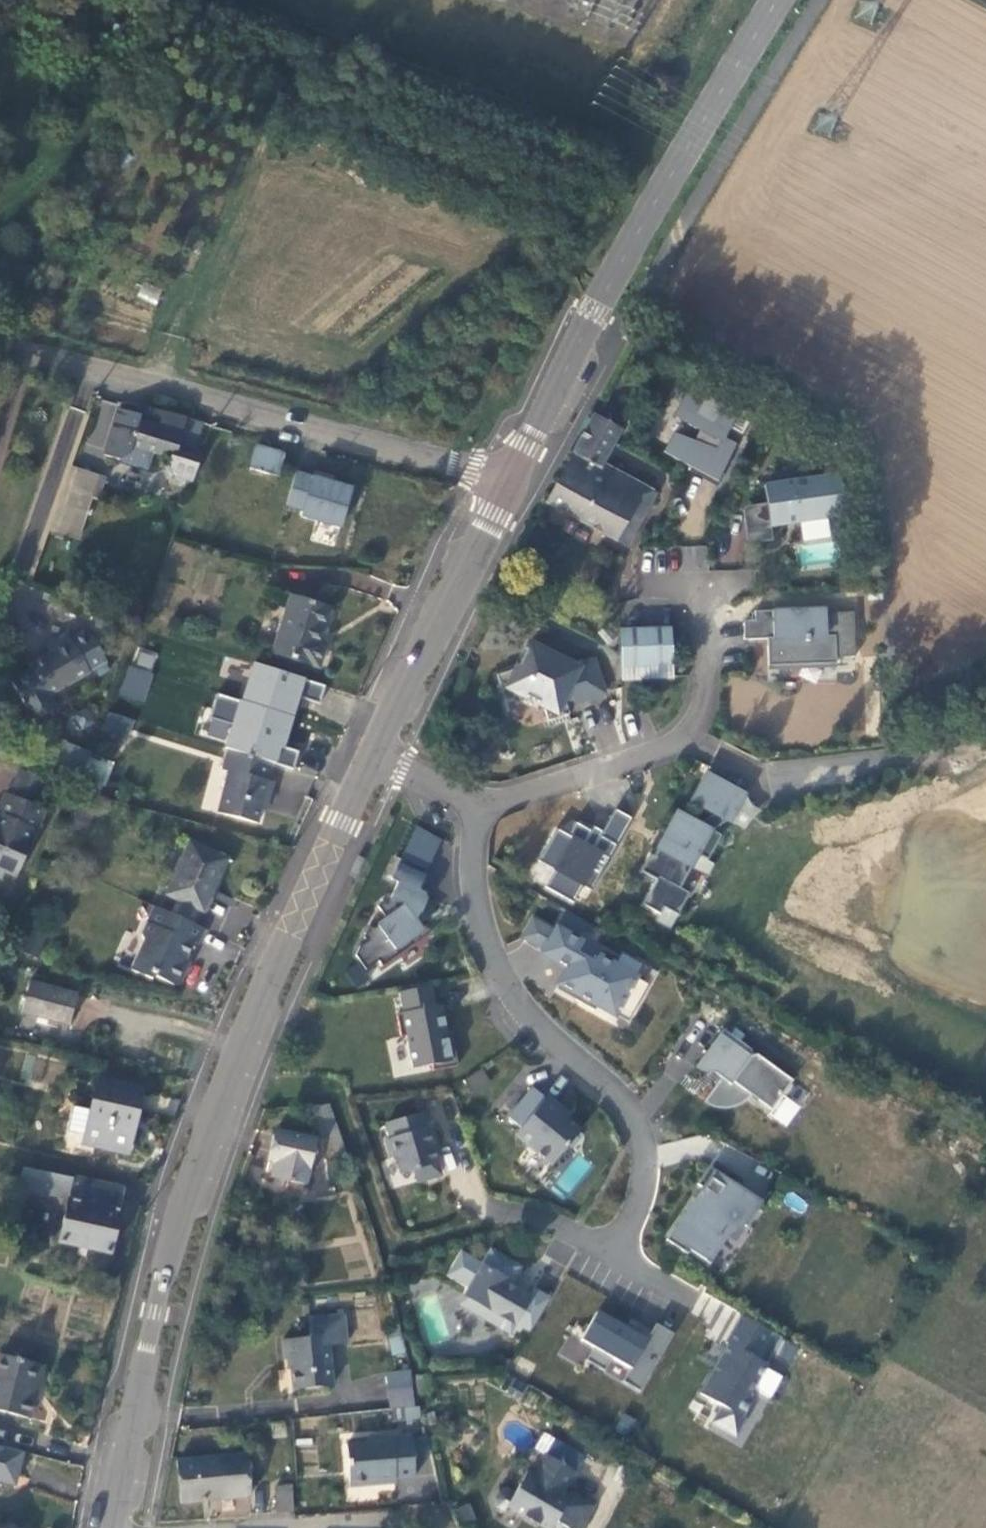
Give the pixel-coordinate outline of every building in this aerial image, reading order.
[(872,23),(876,3),(864,0),(861,0),(856,20),(872,23)] [(156,304),(161,289),(141,282),(136,298),(156,304)] [(752,415),(692,380),(685,394),(681,392),(677,400),(680,402),(672,417),(699,431),(694,441),(673,434),(663,453),(717,482),(736,445),(724,437),(729,428),(741,435),(752,415)] [(195,450),(204,424),(142,407),(139,415),(118,409),(104,455),(119,460),(128,455),(131,447),(170,459),(168,464),(175,476),(192,481),(202,452),(195,450)] [(575,450),(602,465),(613,443),(620,430),(594,416),(575,450)] [(211,426),(204,424),(195,450),(202,452),(211,426)] [(250,468),(278,476),(285,453),(256,445),(250,468)] [(602,465),(575,450),(546,503),(626,547),(655,494),(602,465)] [(79,538),(92,497),(98,499),(105,478),(75,469),(56,531),(79,538)] [(301,518),(340,529),(351,490),(296,474),(286,508),(303,512),(301,518)] [(843,519),(838,478),(763,488),(766,506),(744,509),(741,513),(744,532),(768,529),(843,519)] [(770,543),(768,529),(744,532),(746,546),(770,543)] [(47,601),(49,595),(30,588),(28,594),(47,601)] [(325,646),(317,644),(328,609),(290,597),(272,654),(317,668),(325,646)] [(833,658),(852,657),(851,613),(823,613),(823,609),(751,611),(752,621),(745,621),(743,621),(742,621),(741,622),(741,623),(740,623),(740,624),(740,626),(741,640),(770,639),(770,646),(764,646),(765,666),(832,664),(833,664),(833,658)] [(96,612),(89,632),(96,645),(109,637),(115,618),(96,612)] [(96,645),(89,632),(88,630),(70,640),(69,638),(48,649),(50,654),(30,665),(32,670),(11,682),(34,721),(56,709),(48,696),(95,669),(105,663),(107,663),(96,645)] [(620,630),(620,655),(620,679),(672,678),(671,630),(620,630)] [(516,669),(495,676),(503,701),(521,694),(541,705),(547,722),(569,714),(563,697),(571,694),(574,704),(605,694),(593,661),(574,667),(528,645),(516,669)] [(151,671),(157,655),(140,648),(134,664),(151,671)] [(109,670),(105,663),(95,669),(99,676),(109,670)] [(136,719),(139,710),(152,672),(131,664),(114,712),(136,719)] [(733,666),(734,709),(833,706),(833,688),(832,664),(765,666),(733,666)] [(267,700),(268,698),(248,691),(239,719),(290,735),(303,697),(276,689),(272,701),(267,700)] [(833,724),(833,718),(833,706),(734,709),(734,726),(833,724)] [(851,718),(850,706),(833,706),(833,718),(851,718)] [(102,729),(126,739),(133,721),(109,713),(102,729)] [(454,748),(458,739),(442,731),(437,740),(454,748)] [(90,754),(61,743),(53,766),(81,778),(90,754)] [(88,761),(108,769),(120,774),(125,761),(94,748),(88,761)] [(218,814),(257,824),(264,800),(269,801),(274,783),(269,782),(274,765),(237,753),(229,750),(223,770),(229,772),(218,814)] [(108,769),(88,761),(81,778),(76,791),(97,796),(108,769)] [(19,771),(9,795),(37,807),(47,783),(19,771)] [(744,797),(705,775),(690,804),(713,816),(697,825),(676,814),(652,858),(648,856),(639,873),(654,882),(641,907),(658,916),(662,909),(675,917),(687,894),(678,889),(696,856),(705,861),(719,837),(710,832),(726,823),(729,825),(744,797)] [(9,795),(6,794),(0,807),(0,815),(4,817),(0,825),(0,879),(1,879),(4,871),(16,877),(45,811),(37,807),(9,795)] [(594,888),(629,815),(614,808),(603,832),(563,813),(540,861),(555,868),(546,887),(574,900),(582,883),(594,888)] [(202,912),(226,860),(190,843),(166,896),(202,912)] [(408,940),(423,930),(415,920),(418,913),(420,913),(426,900),(424,893),(418,890),(424,876),(398,864),(390,879),(397,882),(390,899),(378,907),(387,920),(374,928),(369,926),(363,938),(366,942),(359,947),(355,956),(366,971),(378,961),(382,967),(411,946),(408,940)] [(173,985),(180,983),(187,968),(182,965),(193,943),(197,945),(204,930),(155,907),(142,935),(144,941),(131,970),(152,980),(153,976),(173,985)] [(598,955),(555,931),(541,956),(567,970),(557,986),(576,997),(573,1002),(592,1013),(595,1008),(612,1017),(619,1004),(633,1012),(647,987),(613,968),(618,960),(600,950),(598,955)] [(0,1001),(8,982),(0,979),(0,1001)] [(69,1025),(77,994),(29,981),(21,1012),(69,1025)] [(430,987),(398,993),(403,1014),(396,1015),(400,1037),(405,1037),(412,1070),(432,1065),(433,1072),(457,1066),(453,1046),(448,1046),(440,1006),(434,1008),(430,987)] [(785,1095),(795,1079),(721,1029),(698,1064),(789,1125),(801,1106),(785,1095)] [(89,1111),(84,1136),(82,1143),(126,1153),(141,1089),(97,1078),(89,1111)] [(580,1132),(559,1115),(563,1110),(547,1097),(545,1100),(533,1089),(508,1119),(520,1129),(515,1136),(551,1166),(580,1132)] [(324,1137),(327,1137),(338,1133),(329,1105),(313,1106),(324,1137)] [(67,1132),(84,1136),(89,1111),(73,1107),(67,1132)] [(440,1175),(432,1147),(437,1146),(431,1127),(427,1129),(423,1113),(387,1123),(391,1139),(386,1140),(391,1159),(396,1157),(401,1175),(414,1171),(417,1181),(440,1175)] [(275,1132),(270,1154),(277,1155),(271,1179),(305,1186),(314,1140),(275,1132)] [(348,1160),(338,1133),(327,1137),(337,1164),(348,1160)] [(762,1203),(708,1167),(697,1185),(703,1189),(699,1194),(703,1196),(699,1202),(693,1199),(666,1240),(687,1255),(689,1251),(709,1264),(727,1238),(722,1234),(733,1218),(746,1227),(762,1203)] [(52,1190),(55,1175),(23,1169),(20,1183),(52,1190)] [(72,1179),(55,1175),(52,1190),(20,1183),(19,1189),(51,1195),(68,1199),(72,1179)] [(72,1179),(68,1199),(59,1243),(110,1254),(124,1188),(73,1177),(72,1179)] [(494,1312),(489,1320),(510,1333),(511,1331),(518,1336),(523,1327),(531,1331),(549,1300),(533,1290),(530,1296),(519,1289),(518,1292),(509,1287),(505,1284),(516,1265),(490,1249),(481,1264),(461,1253),(449,1274),(469,1286),(464,1295),(494,1312)] [(521,1267),(516,1265),(505,1284),(509,1287),(521,1267)] [(459,1304),(489,1320),(494,1312),(464,1295),(459,1304)] [(655,1323),(645,1341),(596,1313),(580,1340),(592,1348),(585,1361),(604,1372),(611,1359),(629,1369),(621,1383),(639,1392),(673,1334),(655,1323)] [(333,1385),(328,1345),(347,1343),(344,1314),(309,1318),(311,1337),(282,1340),(284,1360),(289,1360),(291,1374),(292,1389),(333,1385)] [(756,1360),(771,1333),(741,1315),(725,1344),(730,1346),(718,1367),(715,1366),(699,1394),(721,1407),(712,1423),(735,1436),(745,1419),(742,1417),(752,1399),(750,1393),(766,1365),(756,1360)] [(387,1332),(393,1356),(406,1353),(400,1328),(387,1332)] [(29,1419),(34,1399),(30,1397),(38,1364),(0,1355),(0,1412),(29,1419)] [(385,1373),(387,1388),(411,1386),(410,1371),(385,1373)] [(411,1386),(387,1388),(389,1410),(413,1407),(411,1386)] [(345,1443),(349,1484),(413,1478),(410,1437),(345,1443)] [(0,1447),(0,1481),(14,1484),(22,1452),(0,1447)] [(245,1454),(177,1461),(178,1479),(181,1504),(250,1497),(245,1454)] [(576,1473),(545,1455),(533,1474),(528,1472),(514,1493),(510,1491),(507,1490),(503,1489),(498,1492),(495,1497),(494,1504),(496,1507),(500,1510),(503,1512),(508,1512),(512,1510),(523,1517),(523,1521),(534,1527),(536,1527),(538,1526),(542,1527),(551,1527),(554,1521),(566,1527),(579,1527),(591,1507),(575,1498),(566,1497),(566,1490),(576,1473)] [(293,1512),(291,1487),(274,1487),(275,1513),(293,1512)] [(463,1524),(473,1520),(466,1503),(456,1508),(463,1524)]
